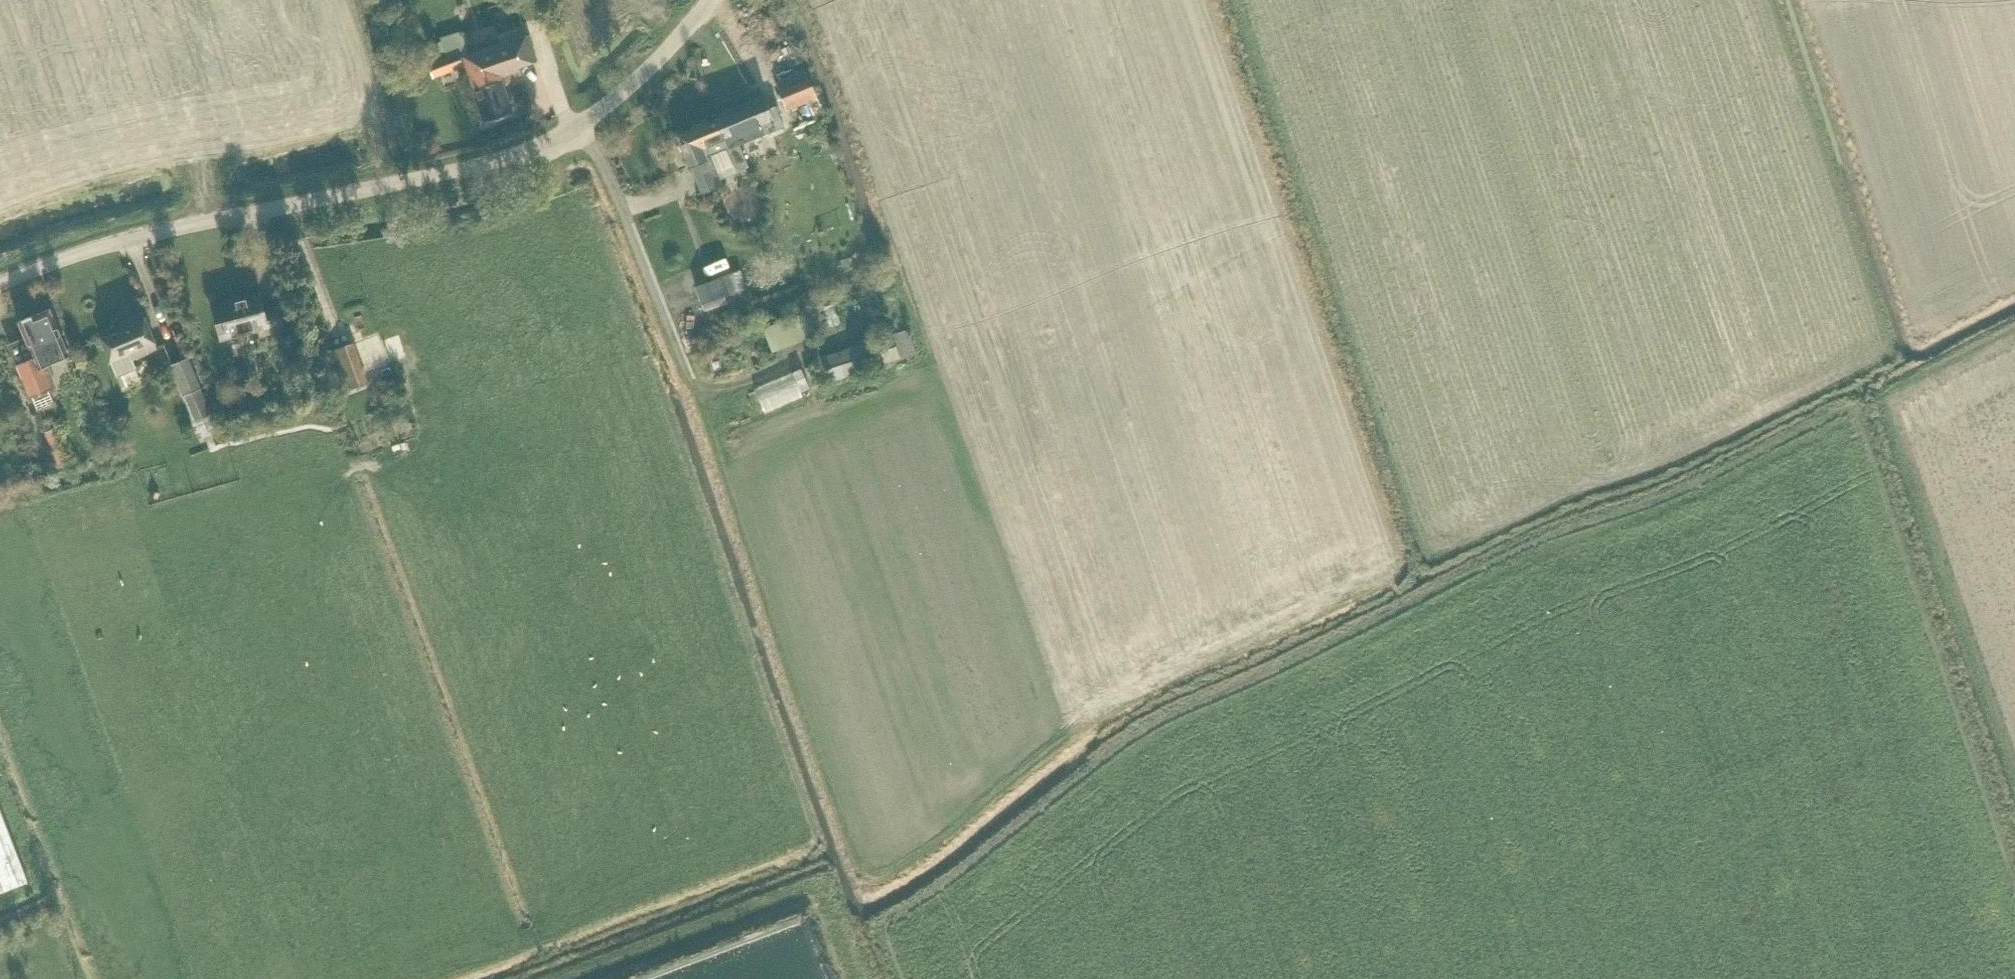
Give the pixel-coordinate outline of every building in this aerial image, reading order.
[(436,42),(440,54),(445,52),(446,54),(465,48),(460,31),(440,37),(441,40),(436,42)] [(527,34),(461,57),(459,53),(429,64),(433,76),(465,65),(485,122),(512,112),(500,77),(519,70),(517,66),(536,60),(527,34)] [(770,95),(774,106),(783,102),(786,111),(816,98),(804,69),(774,81),(779,92),(770,95)] [(770,95),(714,118),(733,163),(736,171),(748,166),(739,144),(783,126),(781,121),(774,106),(770,95)] [(816,112),(812,102),(807,104),(810,113),(816,112)] [(689,166),(696,183),(700,194),(722,185),(716,170),(733,163),(714,118),(675,134),(689,166)] [(694,285),(700,304),(701,303),(704,311),(726,303),(723,296),(731,293),(724,275),(694,285)] [(260,335),(284,329),(278,306),(263,310),(259,293),(211,306),(220,339),(258,329),(260,335)] [(33,358),(20,364),(16,366),(29,397),(32,396),(37,409),(54,402),(49,389),(57,386),(48,365),(69,356),(61,336),(49,308),(18,321),(30,350),(33,358)] [(771,351),(796,342),(817,334),(807,310),(803,311),(805,314),(788,320),(763,329),(771,351)] [(110,361),(115,376),(135,368),(131,359),(157,348),(144,318),(142,313),(119,322),(121,328),(99,337),(110,361)] [(76,323),(66,327),(70,338),(80,334),(76,323)] [(829,381),(899,357),(915,352),(907,328),(891,333),(888,334),(887,330),(881,332),(882,336),(821,357),(829,381)] [(368,383),(353,342),(329,352),(343,392),(368,383)] [(188,357),(171,364),(195,421),(212,413),(188,357)] [(315,382),(313,373),(309,360),(308,360),(300,362),(304,375),(307,384),(315,382)] [(221,403),(227,420),(243,414),(236,397),(221,403)] [(59,416),(53,403),(38,410),(46,431),(56,427),(53,419),(59,416)] [(217,431),(222,444),(229,441),(221,422),(216,424),(212,413),(195,421),(192,422),(198,438),(217,431)] [(45,433),(59,466),(73,459),(59,426),(45,433)] [(27,881),(0,811),(0,891),(27,881)]
